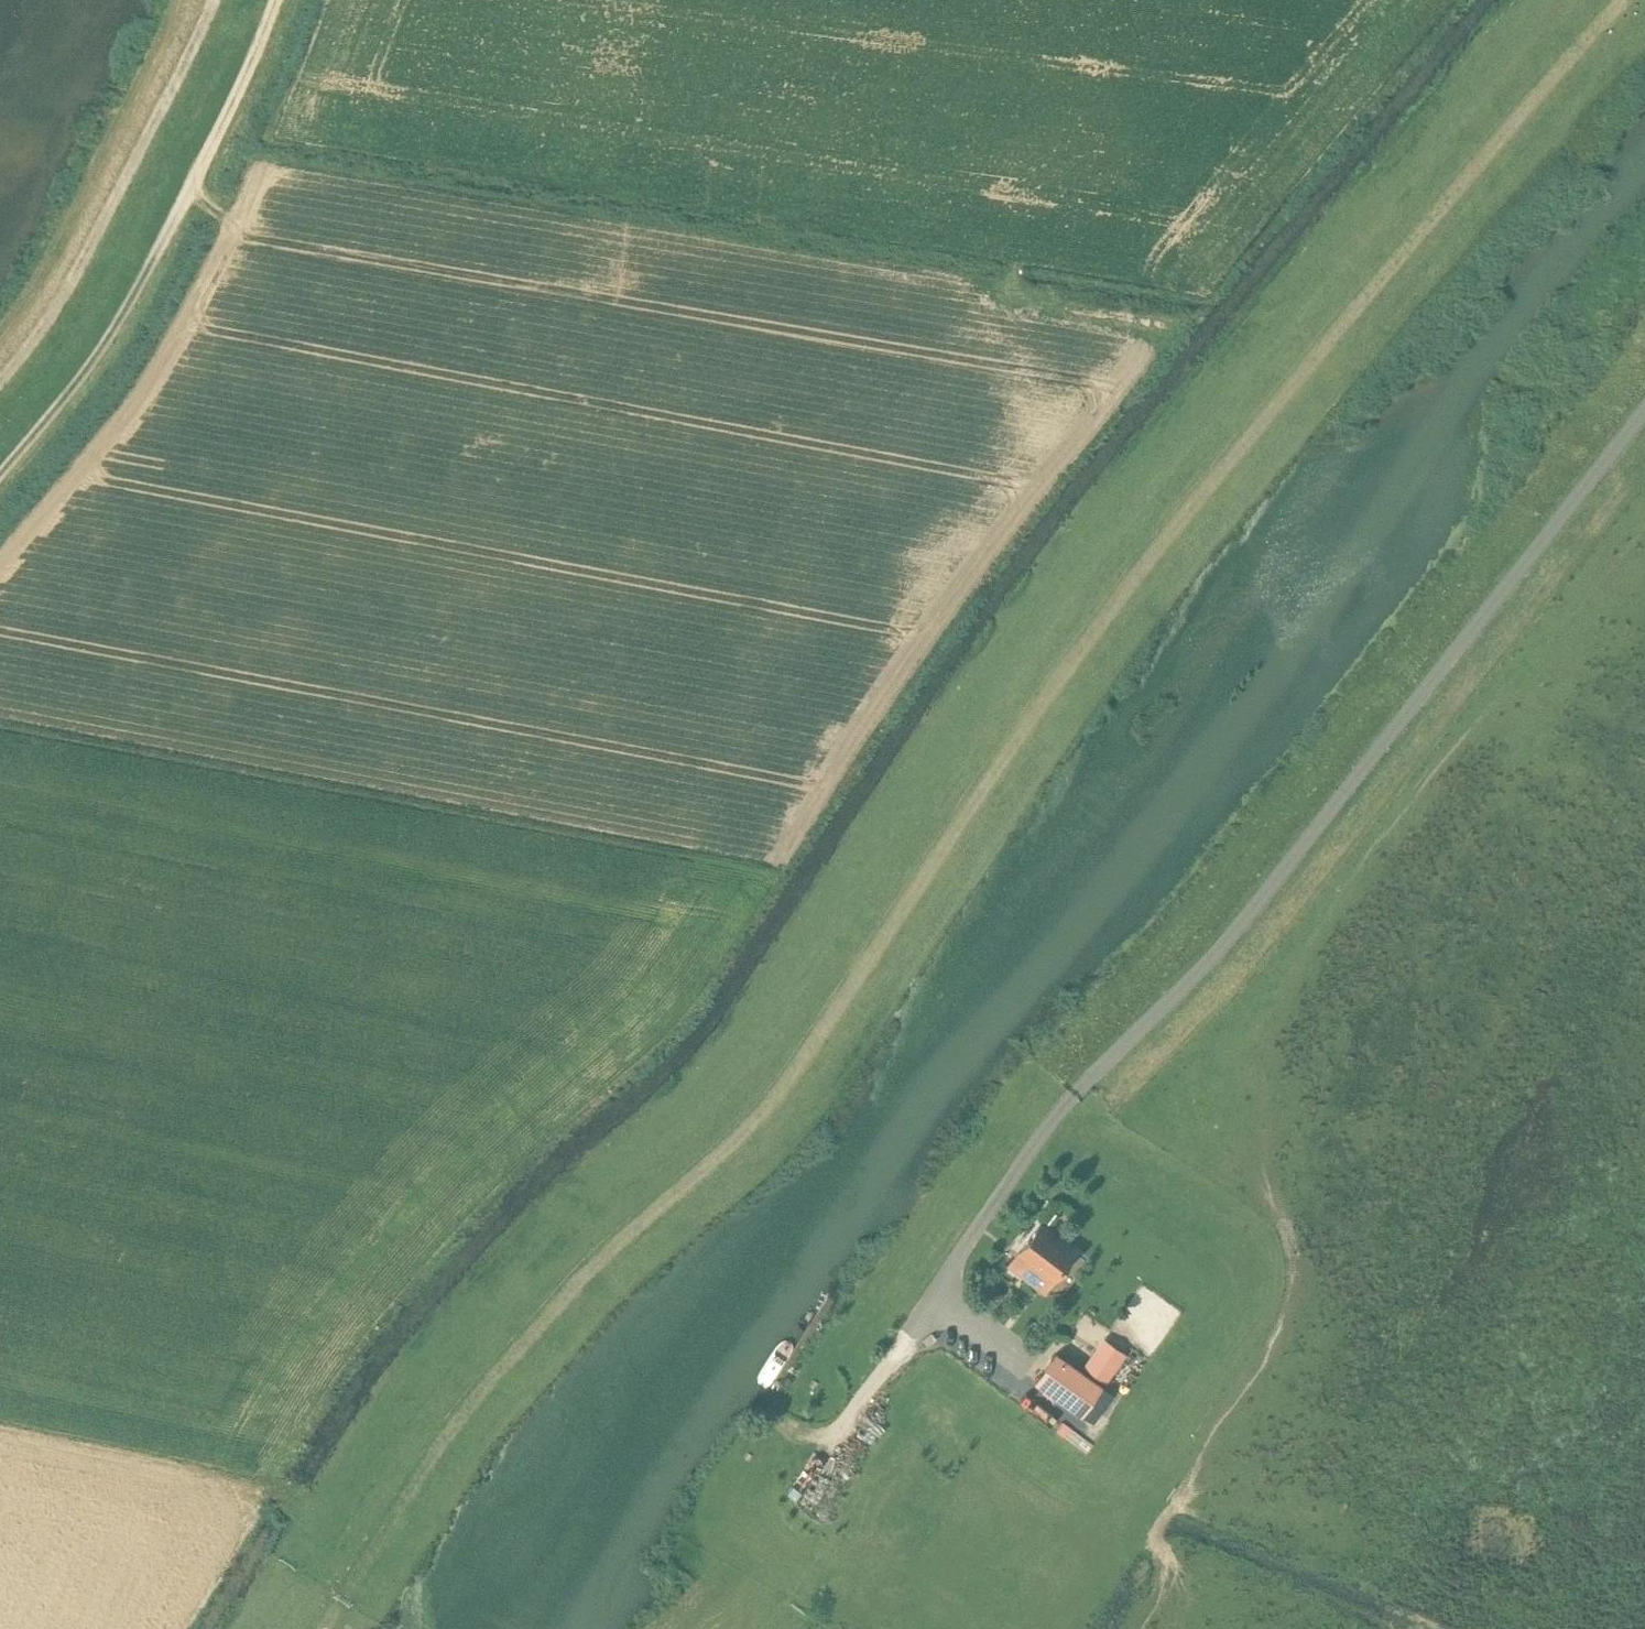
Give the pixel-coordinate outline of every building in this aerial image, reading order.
[(1039,1226),(1010,1264),(1030,1279),(1040,1267),(1052,1277),(1072,1251),(1045,1230),(1039,1226)] [(1104,1337),(1083,1365),(1106,1382),(1126,1353),(1104,1337)] [(1056,1352),(1035,1381),(1080,1414),(1101,1385),(1056,1352)]
